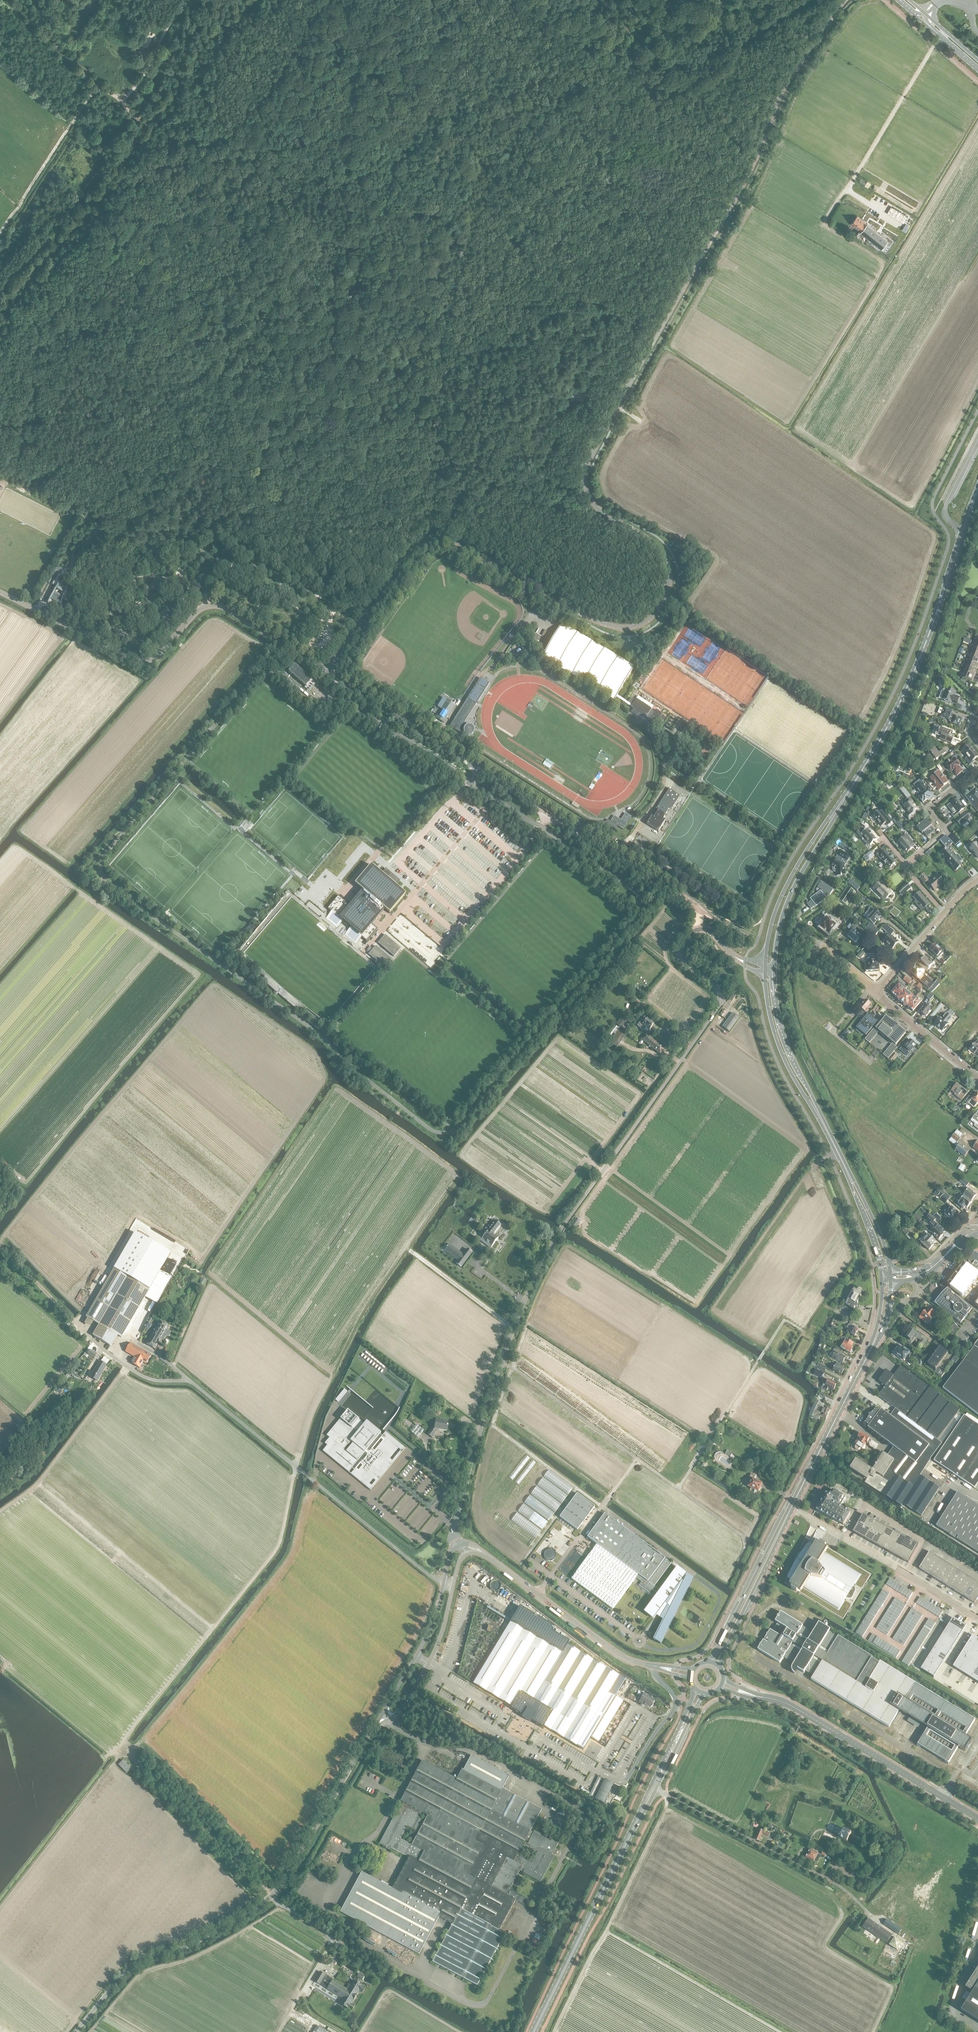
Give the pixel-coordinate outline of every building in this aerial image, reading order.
[(873,216),(875,214),(866,207),(865,209),(873,216)] [(857,216),(851,223),(858,229),(855,232),(855,234),(857,235),(858,235),(861,231),(867,224),(857,216)] [(867,224),(861,232),(882,248),(885,244),(887,246),(890,242),(887,240),(892,234),(872,218),(867,224)] [(157,590),(159,583),(147,580),(147,582),(143,581),(141,590),(150,592),(150,589),(157,590)] [(60,609),(60,610),(61,610),(66,587),(65,587),(64,589),(58,586),(59,584),(58,584),(48,602),(47,601),(46,602),(48,602),(47,603),(48,604),(49,603),(60,609)] [(542,658),(614,701),(634,666),(562,623),(542,658)] [(522,646),(531,651),(539,637),(530,632),(522,646)] [(532,651),(528,657),(537,662),(540,656),(532,651)] [(977,666),(977,661),(970,658),(968,662),(977,666)] [(976,671),(977,669),(977,670),(977,666),(968,662),(966,668),(976,671)] [(305,687),(312,679),(295,664),(289,672),(305,687)] [(977,678),(977,674),(975,673),(976,671),(966,668),(964,673),(977,678)] [(964,673),(962,678),(972,682),(973,679),(977,681),(977,678),(964,673)] [(449,727),(453,729),(467,738),(469,736),(470,735),(471,735),(472,734),(473,733),(474,732),(474,731),(474,729),(473,728),(473,727),(472,726),(471,726),(470,725),(469,725),(468,725),(467,725),(464,723),(489,683),(480,678),(449,727)] [(947,688),(945,693),(942,691),(939,698),(951,703),(952,702),(957,705),(960,698),(954,696),(956,692),(947,688)] [(447,700),(435,718),(444,723),(455,705),(447,700)] [(959,713),(958,714),(956,713),(955,714),(951,712),(951,711),(944,708),(942,715),(948,718),(950,722),(959,725),(961,719),(963,720),(965,717),(960,715),(959,713)] [(940,739),(951,744),(953,739),(949,737),(951,731),(941,727),(939,731),(937,730),(935,735),(941,737),(940,739)] [(973,760),(977,755),(969,745),(963,750),(968,756),(965,759),(970,765),(974,762),(973,760)] [(936,760),(946,752),(944,749),(939,753),(934,748),(929,752),(931,753),(928,756),(932,762),(936,759),(936,760)] [(957,775),(963,771),(959,766),(960,765),(954,758),(946,764),(952,771),(953,770),(957,775)] [(551,769),(554,764),(547,759),(543,764),(551,769)] [(944,786),(949,782),(939,771),(934,775),(930,778),(937,786),(936,787),(939,790),(943,786),(944,786)] [(923,803),(933,795),(927,788),(922,783),(918,787),(922,792),(918,796),(923,803)] [(651,816),(646,824),(658,831),(665,821),(663,820),(665,815),(664,815),(669,808),(671,809),(679,796),(668,789),(655,809),(658,810),(653,817),(651,816)] [(976,790),(967,796),(976,808),(977,807),(977,793),(976,790)] [(910,813),(907,816),(910,819),(918,813),(916,810),(918,809),(909,798),(902,803),(910,813)] [(952,815),(954,817),(958,814),(963,809),(965,808),(957,798),(947,806),(948,806),(954,813),(952,815)] [(956,820),(961,827),(962,825),(964,828),(969,824),(967,822),(971,819),(963,809),(958,814),(959,813),(961,815),(956,820)] [(886,823),(888,825),(892,822),(884,811),(881,813),(879,812),(874,816),(878,822),(882,826),(886,823)] [(631,817),(629,815),(625,813),(621,820),(614,816),(610,821),(607,819),(605,822),(605,823),(606,824),(608,824),(615,829),(617,826),(623,830),(631,817)] [(928,838),(935,832),(929,825),(930,824),(926,819),(917,827),(920,831),(922,829),(924,831),(923,832),(928,838)] [(862,828),(857,832),(862,839),(863,840),(865,842),(867,840),(870,844),(870,845),(877,840),(877,839),(876,840),(873,835),(870,832),(868,829),(865,831),(862,828)] [(911,849),(913,848),(912,847),(911,846),(912,845),(914,844),(906,834),(905,835),(906,835),(903,837),(904,837),(898,842),(902,846),(901,847),(903,849),(905,851),(906,851),(906,852),(906,851),(907,853),(911,849)] [(940,840),(940,841),(947,849),(947,850),(946,850),(945,850),(944,851),(945,851),(942,854),(944,858),(946,856),(950,861),(948,862),(956,871),(960,866),(958,864),(959,863),(962,866),(963,866),(960,862),(962,860),(957,855),(955,857),(953,854),(951,852),(953,850),(950,846),(953,843),(946,835),(940,840)] [(840,846),(849,851),(851,848),(842,843),(840,846)] [(879,853),(882,856),(881,856),(884,860),(883,861),(886,864),(887,863),(890,867),(896,863),(893,859),(893,858),(891,855),(890,855),(887,852),(886,852),(883,849),(879,853)] [(834,858),(830,865),(833,867),(833,868),(833,870),(833,871),(834,872),(835,872),(836,872),(837,875),(845,874),(844,866),(845,866),(851,856),(850,856),(847,854),(840,850),(837,855),(835,858),(834,858)] [(871,851),(866,855),(869,860),(874,856),(871,851)] [(338,895),(327,908),(328,909),(331,912),(343,921),(347,925),(348,925),(350,926),(349,927),(350,928),(361,937),(367,942),(371,936),(373,934),(377,929),(372,925),(377,919),(385,909),(390,913),(406,894),(401,890),(399,889),(395,885),(400,880),(386,869),(381,874),(371,865),(355,884),(362,890),(354,900),(349,905),(345,902),(343,901),(344,900),(338,895)] [(921,876),(914,868),(912,870),(919,878),(921,876)] [(924,883),(927,881),(928,883),(935,891),(944,883),(937,875),(930,882),(928,880),(929,879),(924,874),(919,878),(924,883)] [(848,883),(857,890),(860,887),(851,879),(848,883)] [(811,901),(807,904),(811,909),(814,906),(815,907),(826,898),(825,897),(828,895),(829,896),(833,890),(821,881),(817,887),(822,890),(809,899),(811,901)] [(885,901),(892,894),(880,882),(873,889),(885,901)] [(910,888),(907,884),(899,890),(903,894),(910,888)] [(847,906),(857,891),(848,885),(838,900),(847,906)] [(917,901),(917,902),(921,905),(920,906),(921,907),(923,905),(925,908),(925,907),(929,904),(929,905),(929,904),(926,901),(922,896),(919,893),(914,897),(917,901)] [(968,906),(972,912),(970,914),(974,918),(976,916),(976,915),(977,913),(977,909),(973,902),(968,906)] [(880,920),(879,919),(878,918),(881,915),(872,907),(870,907),(868,909),(869,910),(864,916),(871,923),(865,929),(874,937),(878,932),(872,927),(878,921),(879,921),(880,920)] [(896,919),(901,913),(895,908),(890,913),(896,919)] [(960,914),(956,918),(965,926),(969,922),(970,923),(972,920),(968,916),(966,919),(960,914)] [(836,929),(834,927),(835,925),(833,924),(836,920),(833,918),(830,921),(827,919),(825,922),(822,920),(819,924),(821,926),(821,927),(825,930),(826,929),(830,932),(832,930),(834,931),(836,929)] [(956,918),(952,923),(958,928),(956,930),(960,934),(962,931),(961,931),(965,926),(956,918)] [(456,928),(461,923),(457,920),(453,925),(456,928)] [(859,939),(860,937),(859,936),(860,934),(854,929),(855,928),(852,925),(853,924),(850,922),(847,926),(849,928),(850,927),(852,929),(849,933),(850,934),(848,936),(856,943),(857,941),(858,942),(860,939),(859,939)] [(418,928),(416,926),(413,929),(405,923),(403,925),(413,934),(418,928)] [(891,949),(897,943),(897,942),(890,936),(894,932),(887,926),(883,926),(881,928),(886,933),(883,935),(884,938),(885,939),(883,941),(891,949)] [(948,930),(943,934),(952,942),(956,938),(957,938),(959,936),(955,932),(953,935),(948,930)] [(943,934),(939,939),(945,944),(943,946),(947,950),(949,947),(952,942),(943,934)] [(385,935),(378,943),(394,957),(401,948),(385,935)] [(939,961),(939,960),(943,964),(946,962),(941,958),(939,957),(943,952),(935,945),(935,946),(934,945),(933,945),(932,946),(932,947),(933,948),(930,950),(938,958),(937,959),(939,961)] [(376,946),(369,954),(385,968),(392,959),(376,946)] [(936,966),(925,956),(921,961),(921,962),(919,964),(927,971),(931,967),(932,967),(932,968),(933,968),(934,968),(935,967),(936,967),(936,966)] [(868,962),(866,962),(866,971),(869,971),(870,971),(870,972),(872,972),(873,971),(879,970),(878,958),(875,958),(868,959),(868,962)] [(965,965),(970,969),(972,967),(977,972),(977,971),(977,964),(973,959),(969,964),(967,962),(965,965)] [(940,983),(937,980),(934,984),(923,974),(922,974),(925,971),(917,965),(911,972),(918,979),(918,978),(929,989),(928,990),(931,993),(940,983)] [(962,969),(958,974),(967,982),(971,977),(966,972),(968,970),(963,965),(961,968),(962,969)] [(953,977),(951,979),(956,983),(957,981),(963,986),(967,982),(958,974),(954,978),(953,977)] [(950,986),(946,990),(955,998),(959,994),(954,989),(956,986),(951,982),(948,984),(950,986)] [(897,998),(904,990),(906,987),(900,983),(898,985),(899,985),(892,993),(894,995),(895,996),(895,997),(896,998),(897,997),(897,998)] [(851,990),(843,1000),(851,1007),(856,1000),(854,998),(857,994),(851,990)] [(904,990),(897,998),(907,1006),(914,998),(904,990)] [(941,993),(938,995),(943,1000),(945,998),(951,1003),(955,998),(946,990),(942,995),(941,993)] [(914,998),(907,1006),(908,1007),(909,1008),(910,1008),(910,1009),(913,1011),(922,1000),(919,998),(917,1001),(914,998)] [(843,1000),(835,1011),(840,1015),(843,1011),(846,1013),(851,1007),(843,1000)] [(863,1010),(858,1016),(860,1018),(862,1016),(865,1019),(868,1014),(865,1012),(871,1005),(868,1003),(868,1002),(867,1001),(866,1001),(865,1001),(860,1008),(863,1010)] [(925,1016),(931,1009),(928,1007),(930,1005),(928,1003),(920,1012),(925,1016)] [(729,1031),(738,1018),(731,1013),(722,1027),(729,1031)] [(951,1017),(947,1014),(946,1013),(942,1019),(940,1018),(938,1017),(937,1019),(938,1021),(935,1024),(942,1030),(948,1023),(947,1023),(951,1017)] [(877,1022),(868,1014),(865,1019),(856,1029),(866,1036),(877,1022)] [(649,1030),(654,1024),(644,1016),(637,1025),(643,1030),(645,1027),(649,1030)] [(621,1028),(627,1021),(622,1017),(616,1024),(621,1028)] [(896,1045),(905,1033),(900,1029),(898,1027),(899,1027),(893,1023),(891,1021),(891,1022),(886,1017),(882,1022),(880,1024),(876,1029),(896,1045)] [(812,1018),(806,1020),(807,1023),(809,1022),(811,1028),(823,1024),(821,1018),(813,1021),(812,1018)] [(829,1031),(834,1026),(829,1022),(825,1028),(829,1031)] [(813,1034),(811,1034),(812,1037),(818,1035),(817,1032),(825,1030),(823,1024),(811,1028),(813,1034)] [(614,1050),(627,1034),(621,1028),(620,1028),(618,1027),(616,1025),(607,1036),(609,1038),(613,1033),(615,1035),(608,1044),(614,1050)] [(841,1035),(844,1038),(850,1032),(847,1029),(841,1035)] [(878,1032),(874,1029),(865,1040),(869,1043),(878,1032)] [(644,1042),(645,1043),(659,1054),(664,1049),(645,1034),(641,1040),(639,1043),(641,1045),(644,1042)] [(818,1037),(813,1040),(814,1043),(816,1042),(819,1047),(830,1042),(827,1036),(819,1040),(818,1037)] [(977,1045),(977,1044),(977,1039),(970,1049),(975,1054),(976,1052),(977,1050),(977,1045)] [(909,1052),(915,1045),(910,1041),(906,1045),(903,1047),(900,1050),(902,1052),(905,1049),(909,1052)] [(830,1042),(819,1047),(821,1052),(819,1053),(821,1056),(826,1054),(825,1051),(832,1047),(830,1042)] [(898,1048),(892,1043),(883,1054),(888,1059),(898,1048)] [(922,1051),(918,1056),(921,1058),(922,1056),(932,1064),(936,1058),(927,1051),(925,1053),(922,1051)] [(826,1054),(821,1056),(822,1059),(824,1058),(827,1064),(838,1058),(835,1053),(828,1057),(826,1054)] [(893,1062),(897,1056),(894,1053),(889,1059),(893,1062)] [(838,1058),(827,1064),(830,1069),(828,1070),(829,1073),(834,1070),(833,1067),(841,1064),(838,1058)] [(946,1067),(942,1072),(951,1080),(949,1082),(952,1084),(956,1080),(953,1077),(955,1075),(946,1067)] [(935,1080),(931,1085),(940,1093),(945,1088),(946,1089),(948,1087),(944,1083),(942,1085),(935,1080)] [(961,1100),(962,1099),(967,1093),(957,1084),(951,1090),(955,1093),(954,1094),(961,1100)] [(853,1090),(845,1094),(848,1100),(856,1096),(853,1090)] [(972,1106),(974,1108),(977,1103),(977,1093),(972,1099),(969,1096),(965,1101),(968,1104),(969,1103),(972,1106)] [(856,1096),(848,1100),(850,1105),(859,1101),(856,1096)] [(859,1101),(850,1105),(853,1111),(862,1106),(859,1101)] [(957,1113),(961,1108),(957,1104),(952,1110),(957,1113)] [(862,1106),(853,1111),(856,1116),(864,1112),(862,1106)] [(864,1112),(856,1116),(858,1122),(867,1117),(864,1112)] [(974,1117),(968,1124),(977,1133),(977,1112),(974,1117)] [(867,1117),(858,1122),(861,1127),(870,1123),(867,1117)] [(870,1123),(861,1127),(864,1133),(872,1129),(870,1123)] [(960,1137),(962,1134),(957,1130),(949,1140),(954,1145),(960,1138),(960,1137)] [(955,1146),(957,1147),(955,1150),(964,1157),(968,1151),(959,1144),(960,1144),(958,1142),(955,1146)] [(880,1145),(869,1150),(872,1156),(870,1157),(872,1160),(877,1157),(876,1154),(883,1151),(880,1145)] [(903,1153),(899,1156),(902,1161),(904,1160),(911,1155),(906,1147),(901,1151),(903,1153)] [(911,1155),(904,1160),(907,1165),(913,1161),(915,1163),(920,1160),(918,1157),(916,1159),(913,1154),(911,1155)] [(877,1157),(872,1160),(873,1163),(875,1162),(878,1167),(889,1162),(886,1156),(878,1160),(877,1157)] [(918,1166),(914,1169),(918,1174),(919,1173),(927,1167),(921,1160),(916,1164),(918,1166)] [(889,1162),(878,1167),(881,1173),(878,1174),(880,1177),(885,1174),(884,1171),(891,1167),(889,1162)] [(927,1167),(919,1173),(923,1178),(929,1173),(931,1176),(936,1172),(934,1169),(932,1171),(928,1167),(927,1167)] [(939,1171),(928,1179),(932,1185),(936,1182),(938,1185),(945,1180),(942,1176),(939,1171)] [(885,1174),(880,1177),(881,1179),(883,1178),(886,1184),(897,1178),(894,1173),(887,1177),(885,1174)] [(897,1178),(886,1184),(889,1189),(887,1190),(888,1193),(891,1192),(893,1191),(892,1188),(900,1184),(897,1178)] [(963,1194),(972,1201),(977,1196),(968,1188),(963,1194)] [(891,1192),(888,1193),(889,1196),(892,1195),(894,1200),(905,1195),(903,1190),(895,1193),(893,1191),(891,1192)] [(972,1201),(963,1194),(962,1196),(961,1195),(957,1198),(956,1202),(963,1209),(965,1207),(967,1208),(972,1202),(972,1201)] [(905,1195),(894,1200),(897,1206),(895,1207),(896,1210),(897,1209),(902,1207),(900,1204),(908,1201),(905,1195)] [(902,1207),(897,1209),(902,1219),(909,1215),(908,1212),(912,1210),(909,1203),(902,1207)] [(944,1211),(944,1212),(946,1214),(945,1216),(948,1218),(953,1222),(956,1218),(956,1217),(959,1213),(955,1210),(955,1209),(953,1207),(952,1208),(949,1206),(947,1209),(945,1209),(944,1211)] [(939,1220),(941,1218),(936,1212),(933,1215),(939,1220)] [(926,1222),(934,1229),(931,1232),(939,1239),(943,1235),(942,1234),(945,1232),(937,1225),(934,1222),(936,1220),(929,1214),(926,1218),(928,1219),(926,1222)] [(580,1221),(576,1218),(570,1227),(575,1230),(580,1221)] [(480,1241),(486,1245),(488,1243),(492,1246),(493,1245),(495,1247),(498,1243),(495,1242),(499,1237),(494,1234),(501,1225),(495,1221),(493,1224),(491,1222),(485,1230),(484,1229),(481,1233),(484,1236),(480,1241)] [(157,1304),(172,1278),(160,1271),(171,1253),(135,1233),(114,1269),(150,1290),(145,1297),(157,1304)] [(933,1244),(936,1241),(928,1235),(921,1242),(929,1250),(934,1245),(933,1244)] [(450,1245),(445,1251),(450,1255),(451,1254),(458,1260),(457,1262),(462,1266),(472,1252),(467,1248),(463,1254),(455,1248),(454,1248),(450,1245)] [(948,1284),(961,1294),(976,1274),(975,1273),(977,1270),(977,1253),(976,1254),(975,1253),(968,1262),(970,1263),(967,1267),(963,1264),(962,1265),(957,1271),(956,1273),(959,1275),(957,1277),(955,1275),(954,1276),(949,1282),(948,1284)] [(88,1318),(85,1323),(91,1327),(94,1321),(99,1324),(97,1328),(98,1328),(93,1336),(110,1345),(116,1334),(121,1338),(145,1297),(149,1290),(128,1277),(114,1269),(86,1317),(88,1318)] [(854,1289),(854,1290),(845,1306),(848,1308),(848,1309),(853,1312),(855,1307),(860,1310),(859,1305),(857,1304),(862,1294),(863,1292),(863,1291),(863,1290),(863,1289),(862,1289),(861,1288),(860,1288),(859,1288),(858,1289),(857,1290),(854,1289)] [(941,1295),(934,1304),(961,1324),(965,1318),(966,1318),(966,1317),(967,1317),(967,1316),(967,1315),(968,1315),(972,1309),(963,1302),(962,1302),(948,1289),(947,1290),(944,1292),(941,1295)] [(936,1315),(928,1309),(920,1318),(927,1324),(933,1318),(935,1320),(937,1317),(936,1315)] [(145,1327),(149,1329),(152,1324),(148,1322),(152,1316),(143,1310),(130,1334),(138,1339),(145,1327)] [(937,1317),(935,1320),(946,1329),(948,1327),(937,1317)] [(159,1320),(151,1333),(146,1343),(154,1348),(161,1336),(164,1338),(165,1335),(166,1335),(167,1335),(168,1335),(169,1335),(169,1334),(170,1333),(170,1332),(169,1332),(169,1331),(169,1330),(168,1330),(166,1329),(168,1325),(159,1320)] [(851,1322),(850,1323),(848,1328),(851,1330),(849,1334),(855,1337),(858,1330),(857,1330),(859,1326),(851,1322)] [(954,1333),(958,1328),(954,1324),(950,1330),(954,1333)] [(919,1334),(911,1328),(905,1336),(908,1339),(907,1341),(910,1343),(912,1343),(916,1338),(917,1338),(921,1340),(919,1343),(923,1346),(928,1339),(920,1333),(919,1334)] [(854,1343),(851,1341),(852,1340),(842,1335),(841,1337),(845,1339),(844,1342),(844,1343),(841,1349),(851,1353),(851,1352),(852,1352),(852,1351),(852,1350),(853,1349),(852,1348),(854,1343)] [(145,1363),(150,1354),(129,1342),(124,1350),(134,1356),(130,1362),(138,1367),(142,1360),(145,1363)] [(975,1348),(974,1347),(943,1388),(977,1415),(977,1344),(975,1348)] [(908,1359),(911,1356),(908,1354),(909,1353),(901,1347),(900,1348),(898,1346),(892,1355),(898,1360),(899,1358),(903,1361),(906,1358),(908,1359)] [(940,1347),(927,1364),(935,1370),(934,1372),(941,1377),(945,1373),(937,1367),(948,1353),(940,1347)] [(843,1364),(846,1357),(842,1354),(843,1352),(835,1348),(833,1351),(835,1352),(832,1358),(843,1364)] [(88,1355),(95,1359),(98,1354),(90,1350),(88,1355)] [(920,1364),(923,1360),(915,1354),(912,1358),(920,1364)] [(106,1364),(99,1360),(93,1372),(90,1370),(87,1375),(97,1380),(106,1364)] [(813,1362),(811,1365),(821,1370),(825,1372),(827,1368),(819,1364),(818,1365),(813,1362)] [(833,1370),(842,1374),(845,1368),(840,1365),(840,1364),(837,1362),(835,1366),(834,1366),(833,1366),(832,1366),(831,1368),(831,1369),(832,1369),(833,1370)] [(959,1410),(912,1375),(900,1366),(893,1376),(886,1371),(879,1381),(886,1385),(878,1396),(890,1405),(896,1409),(890,1416),(881,1409),(880,1411),(876,1408),(865,1423),(869,1426),(868,1428),(891,1445),(894,1447),(924,1470),(932,1459),(931,1459),(942,1444),(963,1416),(957,1412),(959,1410)] [(816,1381),(823,1385),(822,1388),(827,1390),(828,1388),(833,1390),(837,1383),(828,1379),(825,1385),(824,1383),(826,1378),(820,1375),(816,1381)] [(345,1389),(335,1400),(338,1402),(347,1391),(345,1389)] [(820,1416),(826,1418),(831,1408),(825,1405),(825,1404),(816,1400),(813,1406),(809,1415),(819,1419),(820,1416)] [(327,1445),(323,1451),(329,1456),(331,1458),(334,1460),(335,1461),(339,1464),(339,1465),(343,1467),(344,1468),(347,1471),(348,1471),(349,1472),(352,1468),(354,1470),(351,1474),(361,1482),(363,1479),(372,1486),(369,1484),(373,1479),(376,1481),(375,1479),(379,1474),(382,1476),(386,1470),(389,1467),(386,1465),(390,1460),(392,1461),(402,1450),(399,1448),(401,1445),(405,1449),(405,1448),(388,1434),(386,1432),(382,1436),(380,1434),(381,1433),(381,1432),(378,1435),(365,1424),(367,1421),(364,1424),(362,1422),(348,1410),(346,1412),(327,1435),(330,1438),(328,1440),(327,1440),(325,1443),(327,1445)] [(964,1415),(934,1461),(975,1487),(977,1483),(977,1425),(964,1415)] [(427,1434),(433,1438),(435,1435),(435,1434),(438,1430),(447,1431),(449,1421),(436,1419),(435,1428),(433,1427),(427,1434)] [(424,1430),(416,1424),(411,1432),(418,1438),(424,1430)] [(878,1445),(861,1433),(861,1434),(859,1434),(858,1435),(858,1437),(859,1437),(858,1438),(859,1438),(857,1440),(854,1444),(856,1445),(855,1447),(855,1448),(858,1450),(859,1450),(860,1448),(862,1449),(866,1443),(875,1449),(878,1445)] [(924,1470),(919,1466),(894,1447),(887,1456),(884,1454),(878,1462),(874,1459),(871,1464),(859,1456),(851,1469),(867,1479),(865,1481),(872,1486),(895,1502),(901,1505),(902,1503),(921,1516),(940,1488),(921,1475),(924,1470)] [(749,1459),(753,1461),(758,1452),(754,1450),(749,1459)] [(548,1470),(543,1476),(568,1494),(573,1487),(548,1470)] [(758,1491),(762,1484),(754,1480),(756,1476),(751,1474),(748,1479),(751,1481),(749,1486),(752,1488),(751,1491),(754,1492),(756,1490),(758,1491)] [(537,1485),(531,1494),(556,1511),(568,1494),(543,1477),(537,1485)] [(850,1513),(845,1510),(831,1502),(832,1499),(841,1504),(846,1497),(833,1490),(830,1496),(827,1494),(818,1511),(844,1525),(847,1518),(849,1516),(850,1513)] [(958,1492),(936,1526),(977,1552),(977,1505),(958,1492)] [(577,1530),(595,1506),(577,1493),(559,1517),(577,1530)] [(530,1494),(524,1502),(549,1520),(555,1512),(530,1494)] [(523,1503),(518,1512),(543,1528),(548,1520),(523,1503)] [(536,1538),(542,1529),(517,1512),(511,1520),(505,1529),(530,1546),(535,1538),(536,1538)] [(657,1613),(657,1614),(664,1619),(654,1639),(660,1644),(693,1579),(677,1567),(659,1590),(654,1586),(671,1563),(604,1513),(587,1537),(596,1544),(571,1578),(613,1609),(636,1578),(641,1582),(639,1585),(655,1597),(644,1611),(644,1612),(645,1611),(653,1618),(657,1613)] [(863,1514),(858,1523),(864,1527),(869,1518),(863,1514)] [(869,1518),(864,1527),(870,1530),(875,1521),(869,1518)] [(870,1530),(877,1533),(882,1525),(875,1521),(870,1530)] [(853,1532),(859,1536),(864,1527),(858,1523),(853,1532)] [(882,1525),(877,1533),(883,1537),(888,1528),(882,1525)] [(817,1530),(812,1541),(806,1537),(811,1526),(807,1534),(805,1538),(788,1576),(787,1577),(785,1583),(792,1587),(791,1588),(797,1592),(798,1591),(843,1619),(871,1574),(826,1546),(826,1545),(821,1541),(815,1538),(816,1537),(814,1536),(817,1530)] [(864,1527),(859,1536),(865,1539),(870,1530),(864,1527)] [(894,1531),(888,1528),(883,1537),(889,1540),(894,1531)] [(870,1530),(865,1539),(872,1542),(877,1533),(870,1530)] [(894,1531),(889,1540),(895,1544),(900,1535),(894,1531)] [(883,1537),(877,1533),(872,1542),(878,1546),(883,1537)] [(906,1538),(900,1535),(895,1544),(901,1547),(906,1538)] [(883,1537),(878,1546),(884,1549),(889,1540),(883,1537)] [(901,1547),(907,1550),(912,1542),(906,1538),(901,1547)] [(889,1540),(884,1549),(890,1553),(895,1544),(889,1540)] [(919,1545),(912,1542),(907,1550),(914,1554),(919,1545)] [(895,1544),(890,1553),(896,1556),(901,1547),(895,1544)] [(896,1556),(902,1559),(907,1550),(901,1547),(896,1556)] [(547,1548),(544,1556),(553,1559),(555,1551),(547,1548)] [(902,1559),(909,1563),(914,1554),(907,1550),(902,1559)] [(930,1564),(935,1555),(930,1552),(925,1560),(930,1564)] [(936,1567),(941,1559),(935,1555),(930,1564),(936,1567)] [(941,1571),(946,1562),(941,1559),(936,1567),(941,1571)] [(925,1572),(930,1564),(925,1560),(919,1569),(925,1572)] [(947,1574),(952,1566),(946,1562),(941,1571),(947,1574)] [(931,1575),(936,1567),(930,1564),(925,1572),(931,1575)] [(952,1577),(958,1569),(952,1566),(947,1574),(952,1577)] [(936,1579),(941,1571),(936,1567),(931,1575),(936,1579)] [(958,1581),(963,1573),(958,1569),(952,1577),(958,1581)] [(942,1582),(947,1574),(941,1571),(936,1579),(942,1582)] [(964,1584),(969,1576),(963,1573),(958,1581),(964,1584)] [(947,1586),(952,1577),(947,1574),(942,1582),(947,1586)] [(969,1588),(974,1580),(969,1576),(964,1584),(969,1588)] [(953,1589),(958,1581),(952,1577),(947,1586),(953,1589)] [(498,1580),(491,1582),(492,1589),(500,1587),(498,1580)] [(977,1586),(977,1582),(974,1580),(969,1588),(975,1591),(977,1586)] [(958,1593),(964,1584),(958,1581),(953,1589),(958,1593)] [(964,1596),(969,1588),(964,1584),(958,1593),(964,1596)] [(969,1600),(975,1591),(969,1588),(964,1596),(969,1600)] [(977,1598),(977,1593),(975,1591),(969,1600),(975,1603),(977,1598)] [(506,1605),(510,1607),(515,1597),(511,1594),(506,1605)] [(520,1606),(473,1683),(512,1707),(511,1708),(523,1715),(522,1717),(526,1719),(531,1722),(531,1720),(543,1728),(544,1726),(583,1750),(590,1738),(599,1742),(624,1701),(616,1696),(626,1679),(567,1644),(569,1641),(552,1631),(554,1627),(520,1606)] [(780,1663),(782,1659),(783,1660),(784,1658),(794,1664),(792,1667),(792,1668),(792,1669),(792,1670),(793,1672),(795,1674),(798,1669),(804,1673),(805,1671),(813,1676),(812,1678),(811,1680),(889,1728),(899,1712),(927,1730),(918,1745),(949,1764),(959,1748),(965,1752),(972,1741),(965,1737),(976,1720),(880,1662),(879,1663),(872,1658),(873,1657),(838,1636),(830,1631),(830,1630),(825,1626),(826,1626),(826,1625),(827,1625),(827,1624),(827,1623),(826,1622),(825,1622),(825,1623),(824,1623),(824,1624),(824,1625),(824,1626),(819,1623),(813,1633),(803,1626),(781,1612),(779,1616),(778,1616),(777,1617),(778,1618),(775,1622),(778,1623),(773,1631),(771,1629),(768,1633),(767,1635),(765,1639),(764,1640),(762,1644),(761,1644),(760,1645),(761,1646),(758,1650),(780,1663)] [(959,1619),(953,1615),(949,1620),(956,1624),(959,1619)] [(966,1623),(959,1619),(956,1624),(963,1628),(966,1623)] [(956,1624),(949,1620),(946,1625),(953,1629),(956,1624)] [(963,1628),(956,1624),(953,1629),(959,1633),(963,1628)] [(953,1629),(946,1625),(943,1630),(950,1635),(953,1629)] [(959,1633),(953,1629),(950,1635),(956,1639),(959,1633)] [(950,1635),(943,1630),(940,1636),(946,1640),(950,1635)] [(972,1633),(962,1649),(968,1653),(977,1637),(977,1636),(972,1633)] [(956,1639),(950,1635),(946,1640),(953,1644),(956,1639)] [(946,1640),(940,1636),(937,1641),(943,1645),(946,1640)] [(968,1653),(974,1656),(977,1649),(977,1637),(968,1653)] [(953,1644),(946,1640),(943,1645),(950,1649),(953,1644)] [(943,1645),(937,1641),(933,1646),(940,1650),(943,1645)] [(950,1649),(943,1645),(940,1650),(946,1654),(950,1649)] [(940,1650),(933,1646),(930,1651),(937,1655),(940,1650)] [(968,1653),(962,1649),(953,1664),(959,1668),(968,1653)] [(946,1654),(940,1650),(937,1655),(943,1659),(946,1654)] [(937,1655),(930,1651),(927,1656),(933,1660),(937,1655)] [(968,1653),(959,1668),(964,1671),(974,1656),(968,1653)] [(943,1659),(937,1655),(933,1660),(940,1665),(943,1659)] [(933,1660),(927,1656),(924,1662),(930,1666),(933,1660)] [(964,1671),(970,1675),(977,1662),(977,1659),(974,1656),(964,1671)] [(940,1665),(933,1660),(930,1666),(937,1670),(940,1665)] [(930,1666),(924,1662),(920,1667),(927,1671),(930,1666)] [(937,1670),(930,1666),(927,1671),(934,1675),(937,1670)] [(640,1701),(651,1708),(650,1707),(651,1704),(653,1705),(656,1700),(653,1698),(651,1697),(646,1694),(643,1693),(641,1696),(643,1697),(640,1701)] [(525,1905),(528,1900),(509,1890),(521,1868),(524,1870),(523,1872),(541,1882),(555,1856),(552,1854),(560,1841),(562,1842),(555,1838),(554,1837),(553,1837),(552,1838),(551,1839),(534,1830),(533,1832),(530,1830),(541,1810),(502,1789),(509,1776),(471,1755),(463,1770),(462,1770),(457,1779),(422,1761),(401,1801),(404,1802),(402,1806),(400,1805),(379,1844),(386,1847),(387,1844),(391,1846),(390,1847),(409,1857),(392,1888),(362,1872),(340,1912),(419,1954),(439,1917),(450,1922),(453,1924),(432,1961),(477,1985),(505,1934),(499,1931),(515,1900),(525,1905)] [(127,1773),(132,1769),(123,1760),(118,1765),(127,1773)] [(599,1777),(590,1796),(610,1806),(613,1799),(614,1799),(614,1798),(615,1798),(616,1797),(616,1796),(616,1795),(616,1794),(616,1793),(619,1786),(599,1777)] [(769,1837),(770,1833),(759,1828),(756,1836),(755,1835),(753,1838),(759,1841),(762,1834),(769,1837)] [(847,1841),(851,1832),(845,1829),(844,1829),(842,1829),(841,1829),(841,1830),(840,1830),(840,1831),(839,1832),(839,1833),(839,1834),(839,1835),(839,1836),(839,1837),(840,1838),(847,1841)] [(818,1860),(821,1855),(810,1849),(806,1857),(814,1861),(815,1859),(818,1860)] [(914,1918),(920,1909),(903,1898),(897,1907),(914,1918)] [(911,1942),(911,1941),(914,1943),(915,1942),(916,1943),(927,1927),(896,1906),(887,1919),(902,1929),(901,1929),(887,1919),(884,1924),(911,1942)] [(863,1933),(867,1935),(870,1931),(873,1934),(873,1935),(874,1935),(887,1943),(892,1935),(868,1918),(863,1926),(866,1929),(863,1933)] [(897,1949),(902,1942),(895,1937),(889,1944),(897,1949)] [(966,1987),(971,1990),(972,1989),(974,1990),(961,2010),(977,2021),(977,1968),(967,1986),(966,1987)] [(364,1976),(365,1975),(360,1971),(357,1977),(363,1981),(365,1977),(364,1976)] [(362,1995),(365,1990),(354,1983),(351,1988),(350,1987),(347,1991),(333,1983),(334,1982),(320,1974),(315,1983),(344,2000),(341,2005),(352,2012),(355,2007),(352,2005),(359,1993),(362,1995)]
